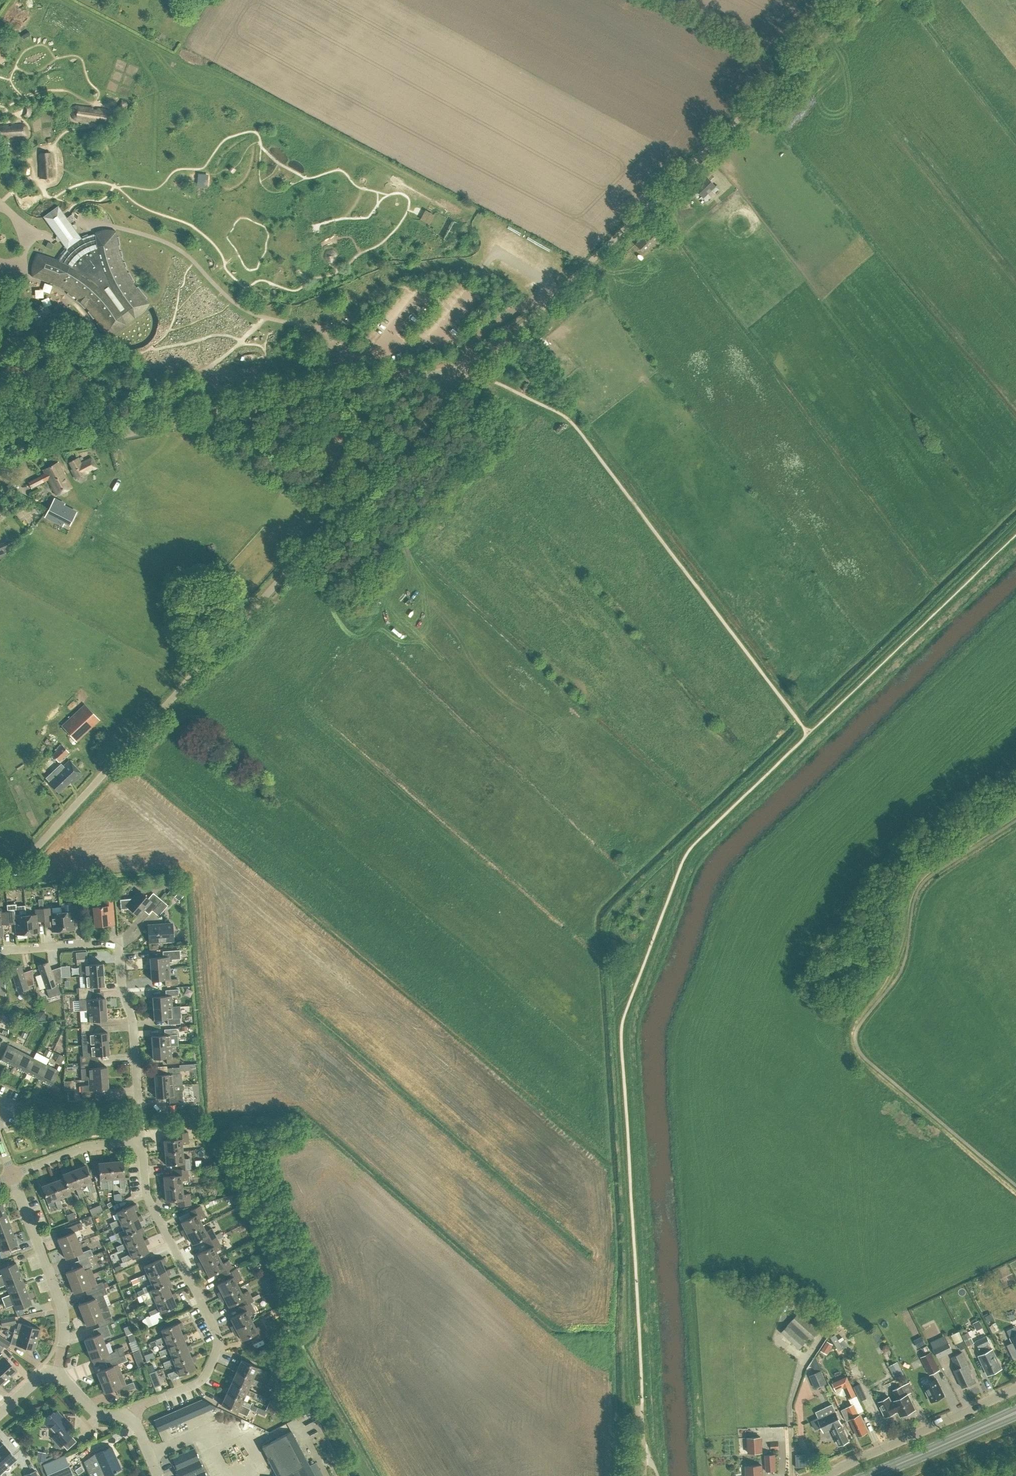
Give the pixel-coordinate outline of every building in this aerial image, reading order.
[(110,111),(74,106),(73,118),(108,123),(110,111)] [(26,136),(25,125),(0,126),(0,137),(26,136)] [(39,155),(40,178),(51,177),(50,154),(39,155)] [(695,189),(704,198),(716,186),(707,177),(695,189)] [(32,274),(32,276),(41,279),(51,283),(59,287),(68,292),(67,294),(72,297),(73,296),(77,299),(75,300),(80,304),(84,308),(86,307),(89,310),(87,312),(93,319),(94,317),(98,322),(96,323),(100,331),(102,330),(105,335),(108,334),(110,333),(113,332),(116,331),(119,330),(121,328),(123,326),(125,324),(126,321),(131,317),(134,318),(138,316),(141,313),(144,310),(147,306),(149,303),(145,299),(147,298),(142,292),(137,286),(136,287),(133,283),(134,282),(129,272),(127,273),(125,267),(126,267),(124,262),(122,262),(121,257),(122,256),(121,251),(119,251),(118,246),(120,245),(118,237),(116,237),(116,231),(110,230),(105,230),(100,231),(95,233),(95,234),(92,235),(88,236),(87,234),(82,236),(83,238),(80,240),(72,228),(69,223),(74,218),(71,214),(68,216),(66,218),(57,207),(43,217),(57,238),(64,249),(62,251),(61,253),(62,255),(58,260),(51,258),(44,256),(37,254),(35,256),(34,259),(33,261),(33,264),(32,266),(32,269),(32,271),(32,274)] [(453,238),(459,228),(454,225),(448,235),(453,238)] [(636,244),(643,251),(657,237),(650,230),(636,244)] [(335,255),(335,254),(334,253),(333,252),(331,252),(330,252),(329,253),(327,254),(327,255),(326,256),(327,258),(327,259),(329,260),(330,261),(332,261),(334,260),(335,258),(336,257),(335,255)] [(534,349),(546,339),(539,331),(527,342),(534,349)] [(91,456),(80,462),(78,458),(70,462),(74,470),(72,472),(76,479),(86,473),(97,468),(91,456)] [(28,481),(32,488),(48,479),(57,495),(72,487),(58,462),(43,470),(45,473),(28,481)] [(53,500),(45,516),(62,525),(66,518),(68,519),(73,510),(53,500)] [(61,726),(75,740),(98,719),(84,704),(61,726)] [(62,745),(52,755),(58,762),(68,752),(62,745)] [(72,784),(82,774),(69,760),(63,766),(63,767),(61,768),(54,774),(55,775),(48,782),(58,793),(70,781),(72,784)] [(144,910),(149,914),(152,910),(161,900),(153,892),(148,898),(139,890),(132,898),(120,899),(121,909),(129,909),(138,916),(144,910)] [(112,899),(105,900),(106,906),(93,907),(95,926),(114,924),(112,899)] [(167,905),(161,900),(152,910),(157,915),(167,905)] [(7,911),(8,924),(15,923),(16,935),(27,934),(26,915),(25,905),(25,906),(15,907),(15,905),(7,905),(7,904),(7,911)] [(62,912),(63,930),(75,929),(74,918),(80,918),(79,905),(71,906),(71,911),(62,912)] [(51,907),(43,908),(45,927),(49,927),(49,925),(51,925),(52,931),(63,930),(62,912),(52,913),(51,907)] [(26,915),(27,934),(39,933),(38,921),(44,921),(43,908),(40,908),(35,909),(36,914),(26,915)] [(3,936),(2,924),(8,924),(7,911),(0,912),(0,936),(3,936)] [(149,924),(150,943),(172,941),(171,922),(149,924)] [(150,958),(150,969),(169,968),(169,962),(172,962),(172,959),(180,959),(180,950),(162,951),(163,957),(150,958)] [(84,976),(103,974),(102,963),(89,964),(89,958),(76,959),(77,965),(79,965),(80,976),(84,976)] [(51,970),(48,962),(38,965),(49,997),(60,993),(57,985),(56,985),(56,984),(62,982),(60,967),(51,970)] [(20,964),(10,968),(18,991),(28,988),(28,986),(33,984),(32,969),(32,970),(23,973),(20,964)] [(164,979),(165,985),(177,984),(177,978),(170,979),(169,968),(150,969),(151,980),(164,979)] [(78,987),(78,993),(91,992),(91,987),(104,986),(103,974),(84,976),(85,987),(78,987)] [(152,997),(153,1008),(172,1007),(171,996),(178,995),(178,989),(165,990),(166,996),(152,997)] [(87,1010),(105,1009),(105,997),(91,998),(91,992),(78,993),(80,1010),(87,1010)] [(167,1018),(168,1024),(180,1023),(180,1017),(173,1018),(172,1007),(153,1008),(154,1019),(167,1018)] [(80,1022),(81,1028),(93,1027),(93,1021),(106,1020),(105,1009),(87,1010),(87,1021),(80,1022)] [(82,1045),(89,1044),(108,1043),(107,1032),(94,1033),(93,1027),(81,1028),(81,1034),(82,1045)] [(151,1036),(152,1047),(171,1046),(171,1045),(178,1045),(177,1028),(164,1029),(164,1035),(151,1036)] [(89,1044),(82,1045),(83,1056),(80,1056),(80,1062),(93,1062),(96,1061),(95,1055),(109,1054),(108,1043),(89,1044)] [(21,1052),(8,1045),(0,1060),(0,1061),(8,1065),(9,1063),(13,1066),(21,1052)] [(166,1058),(166,1064),(179,1063),(179,1056),(172,1057),(171,1046),(152,1047),(153,1059),(166,1058)] [(25,1074),(33,1058),(21,1052),(13,1066),(18,1068),(17,1070),(25,1074)] [(39,1078),(46,1064),(33,1058),(25,1074),(33,1078),(34,1076),(39,1078)] [(81,1080),(88,1079),(107,1078),(106,1066),(93,1067),(93,1062),(80,1062),(81,1080)] [(42,1083),(50,1087),(59,1071),(46,1064),(39,1078),(43,1081),(42,1083)] [(154,1075),(155,1086),(182,1084),(181,1077),(180,1077),(179,1067),(167,1068),(167,1074),(154,1075)] [(81,1085),(82,1097),(95,1096),(95,1090),(108,1089),(107,1078),(88,1079),(89,1085),(81,1085)] [(169,1096),(169,1102),(183,1101),(182,1090),(183,1089),(183,1086),(182,1084),(155,1086),(156,1097),(169,1096)] [(161,1153),(183,1151),(182,1143),(189,1143),(188,1132),(175,1133),(175,1139),(163,1140),(164,1147),(161,1147),(162,1150),(161,1150),(161,1153)] [(178,1169),(191,1168),(190,1157),(183,1158),(183,1151),(161,1153),(161,1155),(162,1155),(162,1158),(165,1157),(166,1165),(178,1163),(178,1169)] [(110,1157),(110,1161),(112,1179),(119,1178),(120,1188),(125,1188),(124,1177),(122,1160),(115,1160),(115,1158),(112,1158),(112,1157),(110,1157)] [(107,1179),(108,1189),(113,1189),(112,1179),(110,1161),(103,1162),(103,1159),(100,1159),(100,1158),(98,1158),(98,1162),(100,1180),(107,1179)] [(74,1169),(80,1186),(87,1183),(90,1193),(95,1191),(91,1181),(92,1181),(85,1165),(79,1167),(78,1165),(75,1166),(75,1165),(72,1166),(74,1169)] [(160,1189),(182,1187),(182,1180),(188,1179),(187,1168),(191,1168),(178,1169),(174,1169),(175,1175),(163,1176),(164,1183),(161,1184),(161,1186),(160,1186),(160,1189)] [(62,1174),(63,1177),(69,1190),(75,1188),(79,1197),(84,1195),(80,1186),(74,1169),(67,1172),(66,1169),(64,1170),(64,1169),(61,1170),(62,1173),(62,1174)] [(51,1178),(53,1181),(59,1198),(66,1195),(69,1205),(74,1203),(70,1194),(71,1193),(69,1190),(63,1177),(57,1179),(56,1177),(54,1178),(54,1177),(51,1178)] [(54,1200),(58,1209),(63,1207),(59,1198),(53,1181),(46,1184),(45,1181),(43,1182),(42,1181),(40,1182),(41,1186),(47,1202),(54,1200)] [(177,1200),(178,1206),(191,1204),(190,1193),(183,1194),(182,1187),(160,1189),(161,1191),(162,1191),(162,1194),(165,1193),(165,1201),(177,1200)] [(122,1201),(121,1192),(114,1193),(114,1201),(122,1201)] [(93,1207),(95,1213),(101,1210),(99,1204),(93,1207)] [(112,1227),(121,1223),(137,1216),(134,1210),(137,1209),(136,1206),(137,1206),(136,1204),(132,1205),(116,1212),(119,1219),(110,1223),(112,1227)] [(183,1235),(202,1225),(199,1218),(205,1215),(200,1205),(189,1211),(191,1216),(181,1222),(184,1228),(182,1230),(183,1232),(182,1232),(183,1235)] [(10,1224),(6,1214),(0,1216),(0,1228),(10,1224)] [(114,1234),(116,1238),(122,1236),(142,1227),(139,1221),(142,1220),(141,1217),(142,1217),(141,1215),(137,1216),(121,1223),(124,1230),(114,1234)] [(82,1219),(85,1226),(92,1223),(90,1216),(82,1219)] [(58,1238),(62,1248),(78,1242),(74,1231),(83,1228),(80,1222),(66,1228),(68,1233),(58,1238)] [(13,1234),(10,1224),(0,1228),(0,1239),(13,1234)] [(205,1243),(217,1238),(212,1228),(206,1231),(202,1225),(183,1235),(184,1237),(185,1236),(186,1239),(189,1237),(192,1244),(202,1238),(205,1243)] [(116,1246),(118,1251),(127,1247),(143,1240),(141,1233),(143,1232),(142,1230),(143,1230),(142,1227),(122,1236),(125,1242),(116,1246)] [(0,1239),(0,1248),(1,1251),(17,1245),(13,1234),(0,1239)] [(121,1257),(123,1262),(132,1258),(148,1251),(146,1244),(148,1243),(147,1241),(148,1241),(147,1238),(143,1240),(127,1247),(130,1253),(121,1257)] [(200,1267),(219,1257),(216,1250),(222,1247),(217,1238),(205,1243),(208,1248),(197,1254),(201,1260),(198,1262),(199,1264),(198,1264),(200,1267)] [(76,1254),(79,1260),(88,1256),(93,1255),(90,1249),(82,1252),(78,1242),(62,1248),(66,1258),(76,1254)] [(66,1272),(70,1282),(93,1273),(89,1263),(91,1262),(88,1256),(79,1260),(74,1262),(76,1268),(66,1272)] [(225,1274),(233,1269),(228,1260),(222,1263),(219,1257),(200,1267),(201,1269),(202,1268),(203,1271),(205,1269),(209,1276),(219,1270),(222,1276),(225,1274)] [(139,1282),(149,1277),(165,1270),(162,1264),(165,1263),(164,1260),(165,1260),(164,1258),(160,1259),(144,1266),(147,1273),(137,1277),(139,1282)] [(20,1273),(16,1263),(0,1269),(0,1270),(2,1274),(0,1275),(0,1281),(20,1273)] [(233,1269),(225,1274),(228,1279),(217,1284),(220,1291),(218,1292),(219,1294),(218,1295),(219,1297),(239,1287),(235,1281),(241,1277),(236,1268),(233,1269)] [(144,1293),(150,1290),(170,1281),(167,1275),(170,1274),(169,1271),(170,1271),(169,1269),(165,1270),(149,1277),(152,1284),(142,1288),(144,1293)] [(24,1283),(20,1273),(0,1281),(0,1286),(6,1284),(8,1289),(24,1283)] [(84,1288),(87,1294),(101,1289),(105,1287),(102,1281),(96,1284),(93,1273),(70,1282),(74,1293),(84,1288)] [(146,1305),(155,1301),(171,1294),(169,1287),(171,1286),(170,1284),(171,1284),(170,1281),(150,1290),(153,1296),(144,1300),(146,1305)] [(3,1302),(28,1293),(24,1283),(8,1289),(9,1294),(1,1297),(3,1302)] [(82,1315),(106,1305),(104,1300),(105,1300),(103,1295),(107,1293),(105,1287),(101,1289),(87,1294),(89,1300),(78,1304),(82,1315)] [(241,1305),(250,1302),(253,1300),(248,1290),(242,1293),(239,1287),(219,1297),(220,1299),(221,1299),(223,1301),(225,1300),(228,1306),(239,1301),(241,1305)] [(148,1311),(151,1316),(160,1312),(176,1305),(173,1298),(176,1297),(175,1295),(176,1294),(175,1292),(171,1294),(155,1301),(158,1307),(148,1311)] [(17,1309),(19,1315),(24,1313),(22,1307),(32,1303),(28,1293),(3,1302),(5,1308),(13,1304),(15,1310),(17,1309)] [(232,1328),(233,1331),(252,1321),(249,1314),(255,1311),(250,1302),(241,1305),(238,1307),(241,1313),(230,1318),(234,1324),(231,1326),(232,1328)] [(106,1305),(82,1315),(86,1325),(97,1321),(99,1327),(107,1324),(113,1321),(111,1315),(110,1316),(106,1305)] [(1,1325),(16,1322),(14,1315),(0,1318),(0,1319),(1,1325)] [(783,1333),(801,1349),(811,1337),(813,1339),(819,1332),(799,1315),(783,1333)] [(238,1333),(242,1340),(252,1334),(255,1340),(266,1334),(261,1324),(255,1327),(252,1321),(233,1331),(234,1333),(235,1332),(236,1335),(238,1333)] [(13,1332),(37,1339),(40,1329),(22,1323),(18,1322),(17,1329),(14,1328),(13,1332)] [(156,1344),(166,1341),(182,1334),(180,1328),(182,1327),(181,1324),(182,1324),(181,1322),(178,1323),(161,1329),(164,1336),(154,1340),(156,1344)] [(84,1339),(88,1350),(105,1343),(103,1338),(111,1335),(107,1324),(99,1327),(92,1329),(95,1335),(84,1339)] [(993,1334),(1000,1332),(997,1324),(991,1326),(993,1334)] [(970,1334),(972,1339),(986,1333),(983,1327),(970,1334)] [(961,1334),(967,1346),(973,1342),(968,1331),(961,1334)] [(34,1350),(37,1339),(13,1332),(12,1337),(14,1337),(12,1344),(16,1345),(34,1350)] [(160,1356),(170,1352),(186,1345),(184,1339),(187,1338),(186,1336),(187,1335),(186,1333),(182,1334),(166,1341),(168,1347),(158,1351),(160,1356)] [(830,1336),(839,1351),(843,1348),(835,1334),(830,1336)] [(1010,1338),(1012,1343),(1007,1345),(1014,1359),(1015,1358),(1015,1335),(1010,1338)] [(10,1342),(0,1336),(0,1344),(7,1348),(10,1342)] [(1001,1369),(996,1359),(997,1359),(993,1349),(991,1350),(988,1344),(990,1343),(987,1336),(976,1341),(982,1354),(978,1356),(981,1361),(981,1360),(988,1375),(1001,1369)] [(265,1339),(254,1343),(256,1348),(267,1345),(265,1339)] [(139,1348),(135,1340),(128,1342),(132,1351),(139,1348)] [(947,1340),(933,1347),(938,1358),(952,1351),(947,1340)] [(827,1341),(821,1350),(827,1354),(832,1345),(827,1341)] [(103,1356),(105,1362),(125,1354),(122,1346),(116,1349),(117,1350),(109,1353),(105,1343),(88,1350),(92,1360),(103,1356)] [(165,1367),(174,1363),(191,1357),(188,1350),(191,1349),(190,1347),(191,1346),(190,1344),(186,1345),(170,1352),(172,1358),(163,1362),(165,1367)] [(919,1357),(928,1375),(939,1370),(926,1346),(922,1348),(925,1354),(919,1357)] [(135,1359),(141,1357),(139,1350),(132,1352),(135,1359)] [(954,1370),(962,1387),(974,1382),(969,1371),(970,1370),(962,1352),(952,1357),(957,1369),(954,1370)] [(9,1378),(17,1370),(1,1353),(0,1354),(0,1368),(9,1378)] [(122,1374),(118,1364),(122,1362),(127,1360),(125,1354),(105,1362),(107,1368),(97,1372),(101,1382),(122,1374)] [(167,1373),(169,1378),(178,1374),(179,1375),(195,1368),(193,1362),(195,1361),(194,1358),(195,1358),(194,1355),(191,1357),(174,1363),(177,1370),(167,1373)] [(233,1369),(236,1371),(252,1378),(255,1372),(264,1376),(267,1371),(257,1367),(241,1359),(238,1366),(236,1365),(235,1367),(234,1367),(233,1369)] [(888,1365),(894,1377),(903,1373),(897,1360),(888,1365)] [(814,1368),(816,1374),(822,1371),(820,1365),(814,1368)] [(1,1385),(9,1378),(0,1368),(0,1384),(1,1385)] [(228,1380),(231,1382),(247,1389),(250,1383),(260,1387),(262,1382),(252,1378),(236,1371),(233,1377),(231,1376),(230,1378),(229,1378),(228,1380)] [(810,1376),(815,1387),(827,1382),(822,1371),(816,1374),(810,1376)] [(133,1381),(126,1384),(122,1374),(101,1382),(105,1393),(115,1388),(118,1394),(135,1387),(133,1381)] [(836,1390),(842,1387),(848,1399),(856,1395),(847,1376),(832,1383),(836,1390)] [(938,1378),(925,1385),(932,1401),(946,1395),(938,1378)] [(223,1391),(226,1393),(242,1400),(245,1394),(255,1398),(257,1393),(247,1389),(231,1382),(228,1388),(226,1387),(225,1389),(224,1389),(223,1391)] [(856,1387),(862,1400),(868,1397),(862,1384),(856,1387)] [(892,1402),(897,1412),(899,1411),(901,1416),(916,1409),(908,1394),(906,1395),(902,1386),(894,1390),(898,1399),(892,1402)] [(221,1404),(237,1411),(240,1405),(250,1409),(252,1404),(242,1400),(226,1393),(223,1399),(221,1398),(220,1400),(219,1400),(218,1402),(221,1404)] [(897,1412),(892,1402),(889,1397),(879,1402),(886,1417),(897,1412)] [(202,1399),(154,1420),(158,1431),(216,1407),(202,1399)] [(850,1418),(858,1435),(868,1431),(865,1424),(866,1424),(861,1414),(859,1414),(854,1404),(847,1407),(852,1418),(850,1418)] [(257,1406),(254,1411),(264,1415),(266,1410),(257,1406)] [(56,1433),(52,1437),(60,1446),(73,1435),(67,1429),(72,1425),(66,1418),(65,1419),(57,1410),(51,1416),(50,1414),(42,1421),(48,1427),(50,1426),(56,1433)] [(841,1444),(849,1441),(845,1433),(846,1432),(838,1414),(833,1416),(832,1414),(820,1420),(819,1418),(813,1421),(816,1429),(822,1426),(825,1431),(832,1428),(835,1435),(836,1435),(841,1444)] [(279,1475),(315,1475),(291,1431),(263,1446),(271,1459),(264,1463),(270,1475),(272,1475),(278,1473),(279,1475)] [(761,1436),(746,1436),(747,1453),(762,1452),(761,1436)] [(770,1441),(770,1450),(778,1449),(778,1441),(770,1441)] [(17,1458),(3,1444),(0,1447),(0,1474),(17,1458)] [(100,1475),(104,1475),(106,1475),(117,1471),(116,1470),(121,1468),(117,1459),(115,1459),(114,1455),(115,1454),(111,1446),(108,1448),(107,1446),(103,1449),(103,1450),(95,1454),(100,1466),(95,1470),(100,1475)] [(194,1448),(172,1458),(177,1469),(175,1470),(178,1475),(206,1475),(194,1448)] [(36,1461),(45,1462),(47,1452),(37,1450),(36,1461)] [(764,1454),(765,1471),(776,1470),(775,1453),(764,1454)] [(798,1467),(807,1467),(807,1454),(797,1455),(798,1467)] [(48,1475),(68,1475),(73,1474),(64,1455),(42,1464),(48,1475)] [(93,1461),(91,1455),(81,1460),(83,1465),(93,1461)] [(746,1475),(762,1475),(762,1464),(745,1465),(746,1475)]
